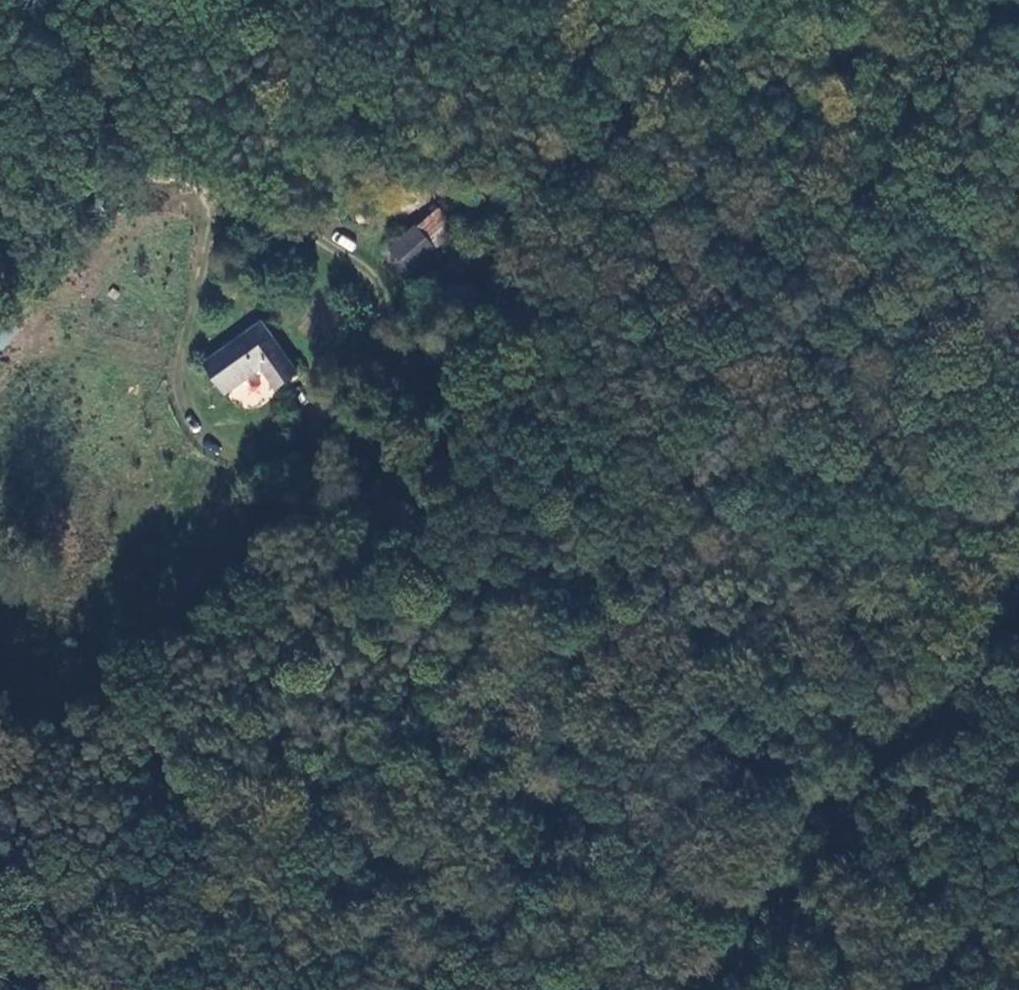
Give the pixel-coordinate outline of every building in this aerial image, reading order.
[(437,207),(417,223),(432,241),(452,225),(437,207)] [(385,248),(404,270),(433,245),(415,224),(385,248)] [(264,317),(203,360),(224,389),(260,363),(276,385),(300,368),(264,317)]
